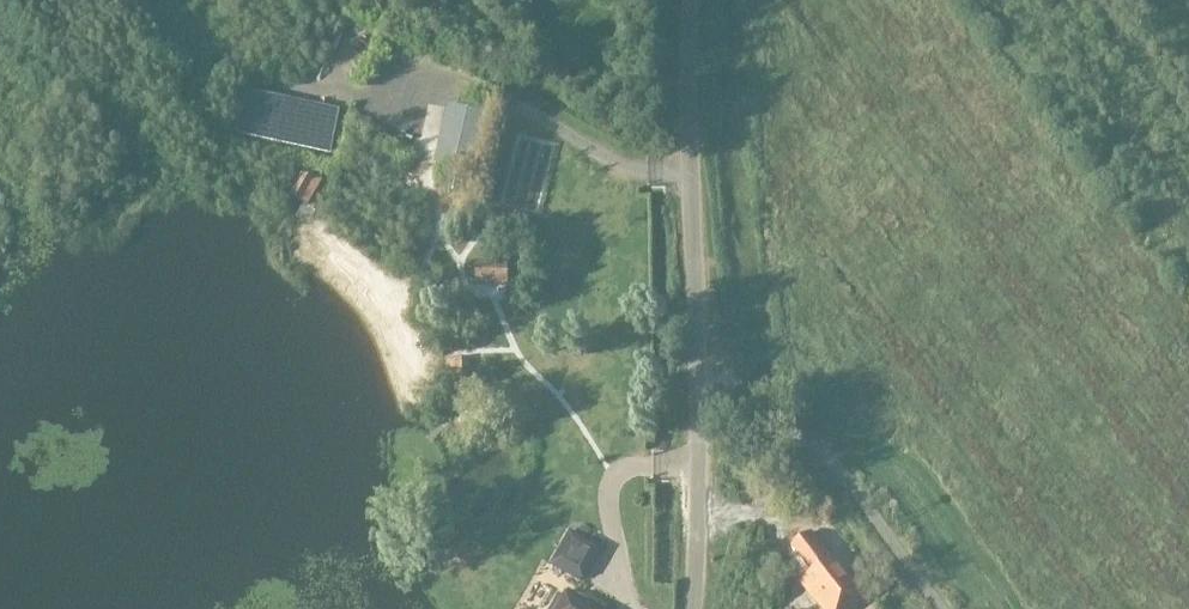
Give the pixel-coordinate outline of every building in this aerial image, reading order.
[(532,51),(543,62),(557,49),(546,37),(532,51)] [(483,117),(442,108),(429,167),(470,176),(483,117)] [(307,206),(321,182),(302,171),(288,195),(307,206)] [(472,263),(472,286),(504,286),(504,262),(472,263)] [(808,535),(791,549),(812,576),(801,585),(819,608),(851,608),(864,599),(834,560),(830,563),(808,535)] [(580,582),(591,547),(563,538),(551,572),(580,582)] [(568,593),(564,600),(560,599),(554,608),(595,608),(568,593)]
